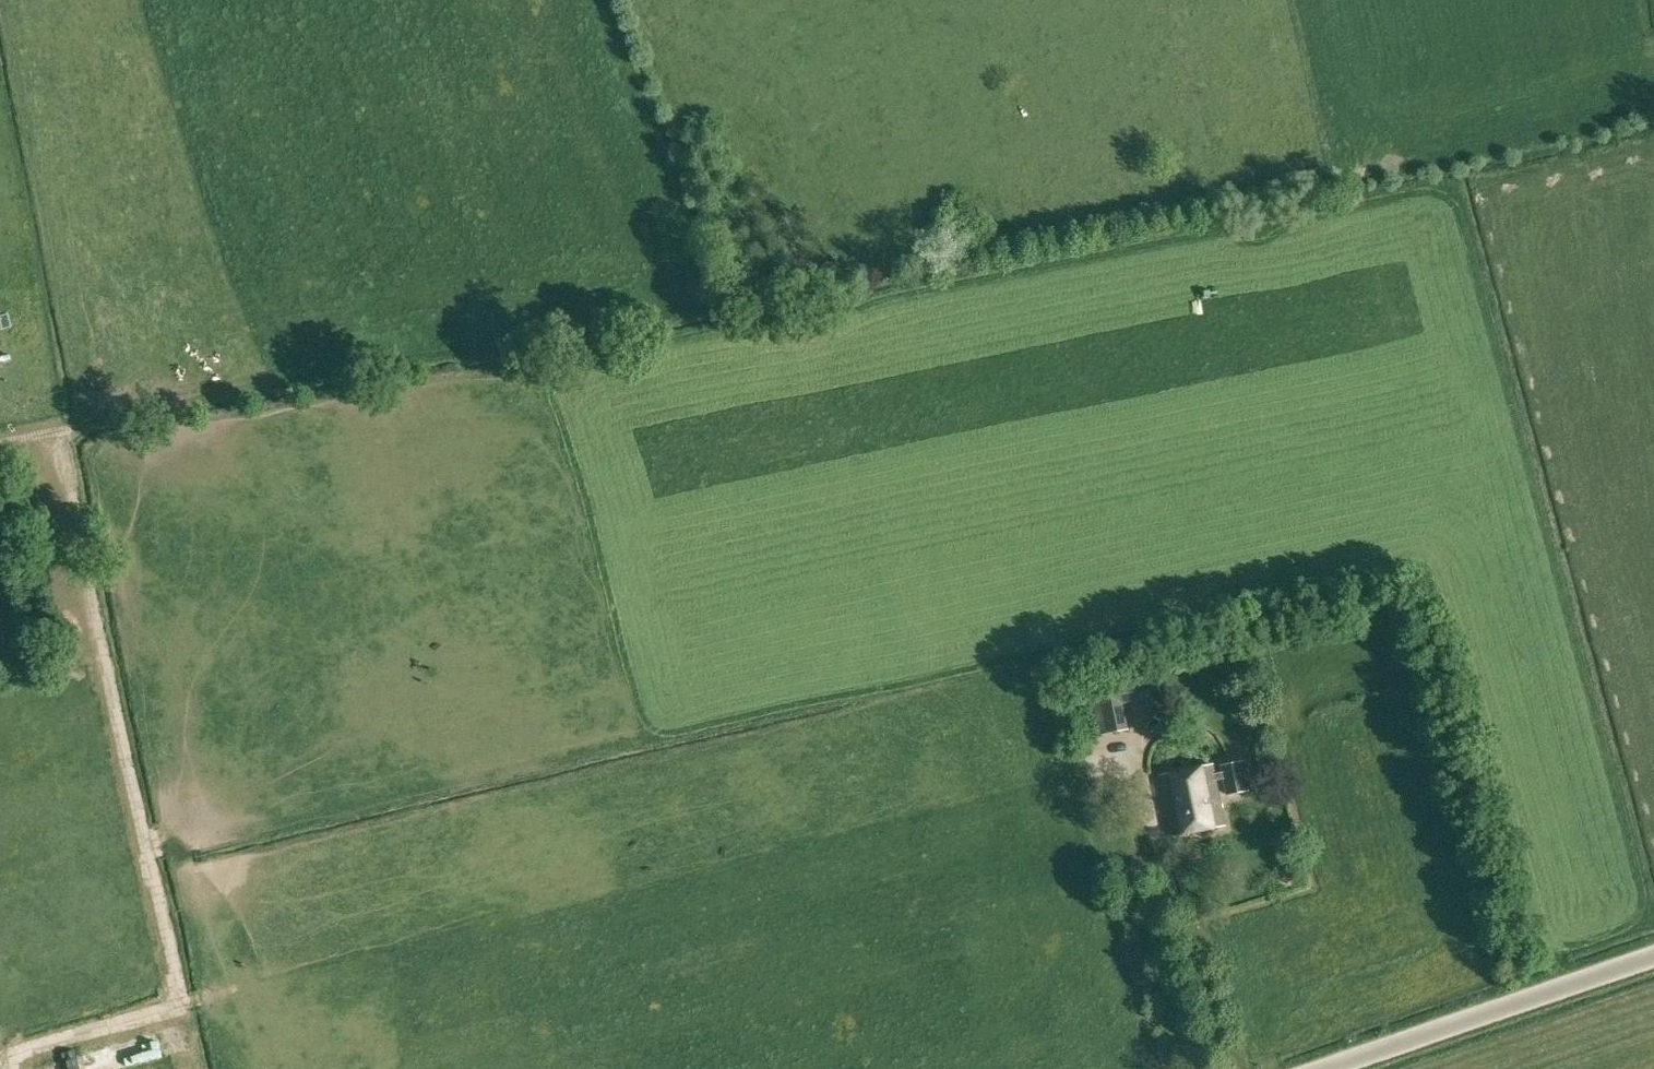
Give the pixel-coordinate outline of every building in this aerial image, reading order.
[(1102,733),(1120,730),(1113,696),(1160,686),(1156,666),(1091,680),(1102,733)] [(1214,764),(1161,776),(1174,835),(1227,824),(1217,780),(1226,778),(1229,793),(1250,789),(1243,761),(1223,765),(1224,771),(1216,773),(1214,764)] [(120,1048),(120,1061),(140,1060),(140,1048),(120,1048)] [(54,1068),(86,1068),(84,1064),(99,1059),(97,1053),(54,1068)]
